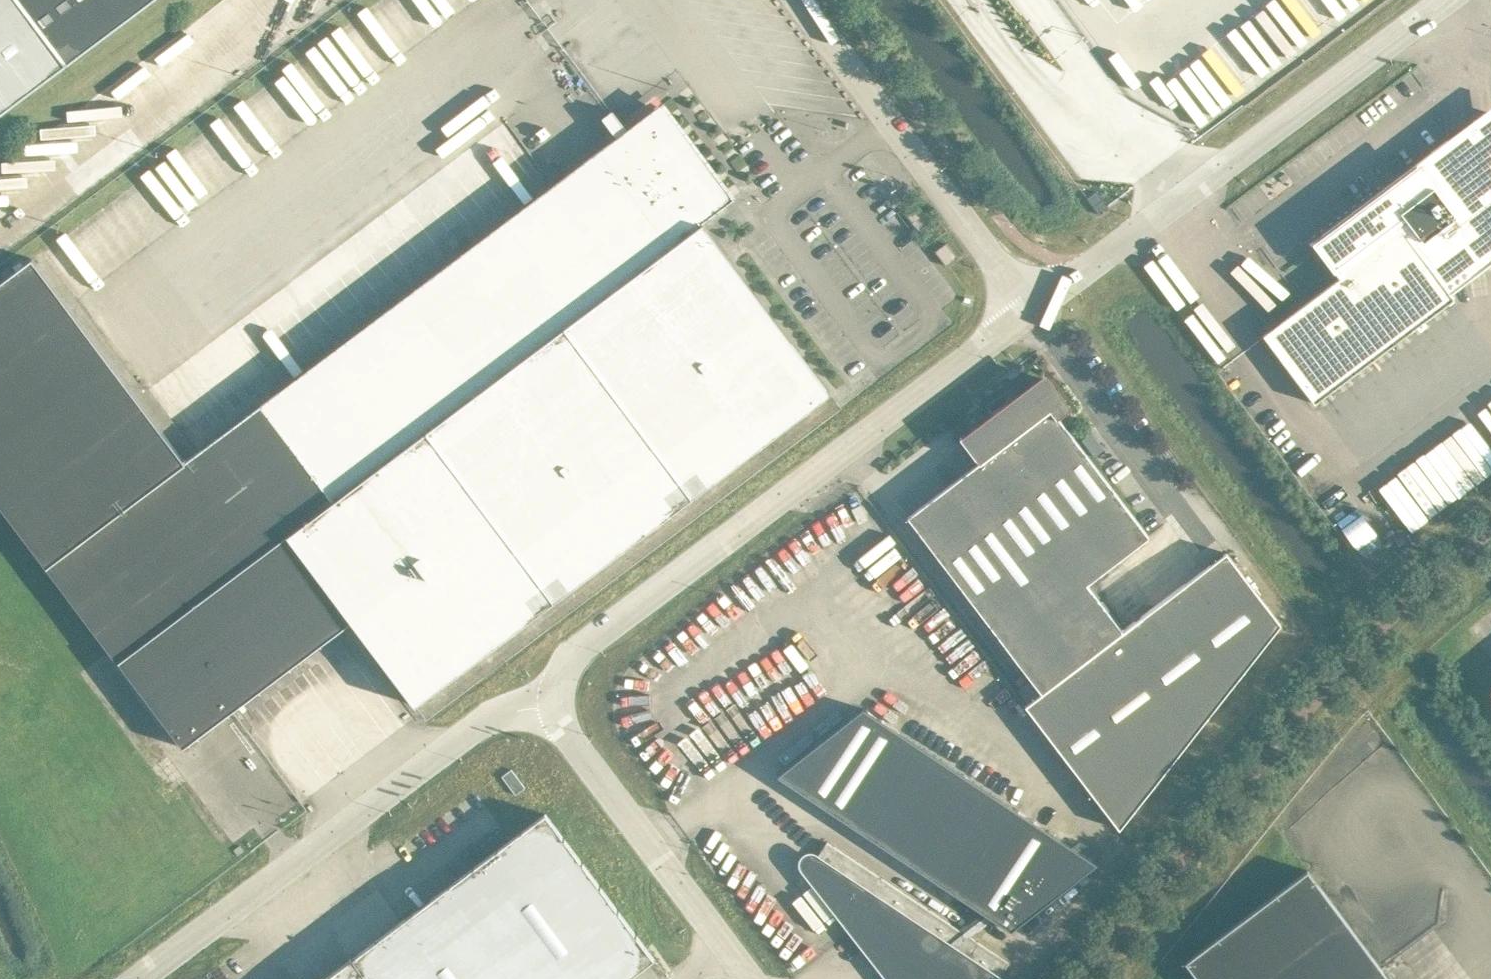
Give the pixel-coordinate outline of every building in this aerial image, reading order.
[(152,0),(0,0),(0,114),(152,0)] [(1473,120),(1447,139),(1310,242),(1311,243),(1312,242),(1334,271),(1335,270),(1340,277),(1264,334),(1315,402),(1454,298),(1450,292),(1490,262),(1490,106),(1473,120)] [(617,137),(261,404),(330,494),(283,528),(352,620),(416,704),(831,392),(702,221),(728,202),(727,201),(725,202),(656,110),(658,108),(657,107),(627,129),(613,109),(602,117),(617,137)] [(1096,190),(1087,197),(1100,214),(1103,211),(1109,207),(1096,190)] [(938,247),(948,259),(957,252),(947,240),(938,247)] [(0,282),(0,502),(47,565),(46,566),(119,663),(120,662),(183,746),(233,709),(352,620),(283,528),(330,494),(261,404),(186,461),(33,257),(0,282)] [(1045,379),(1046,381),(1023,397),(1020,393),(1021,392),(1020,391),(1006,402),(1007,403),(1009,406),(963,437),(962,436),(960,437),(976,457),(980,461),(908,516),(1042,692),(1026,705),(1120,828),(1281,623),(1226,552),(1124,630),(1087,583),(1149,536),(1061,414),(1066,412),(1047,378),(1045,379)] [(864,707),(840,726),(778,773),(1014,933),(1098,862),(864,707)] [(512,768),(502,775),(516,794),(525,786),(512,768)] [(652,955),(546,812),(511,838),(354,956),(351,953),(370,978),(625,978),(654,957),(652,955)] [(992,977),(995,978),(998,978),(999,977),(1009,963),(839,848),(811,871),(877,951),(879,950),(887,960),(885,962),(896,978),(990,978),(992,977)] [(1308,869),(1185,960),(1199,978),(1390,978),(1308,869)] [(351,953),(350,954),(352,957),(323,978),(370,978),(351,953)]
